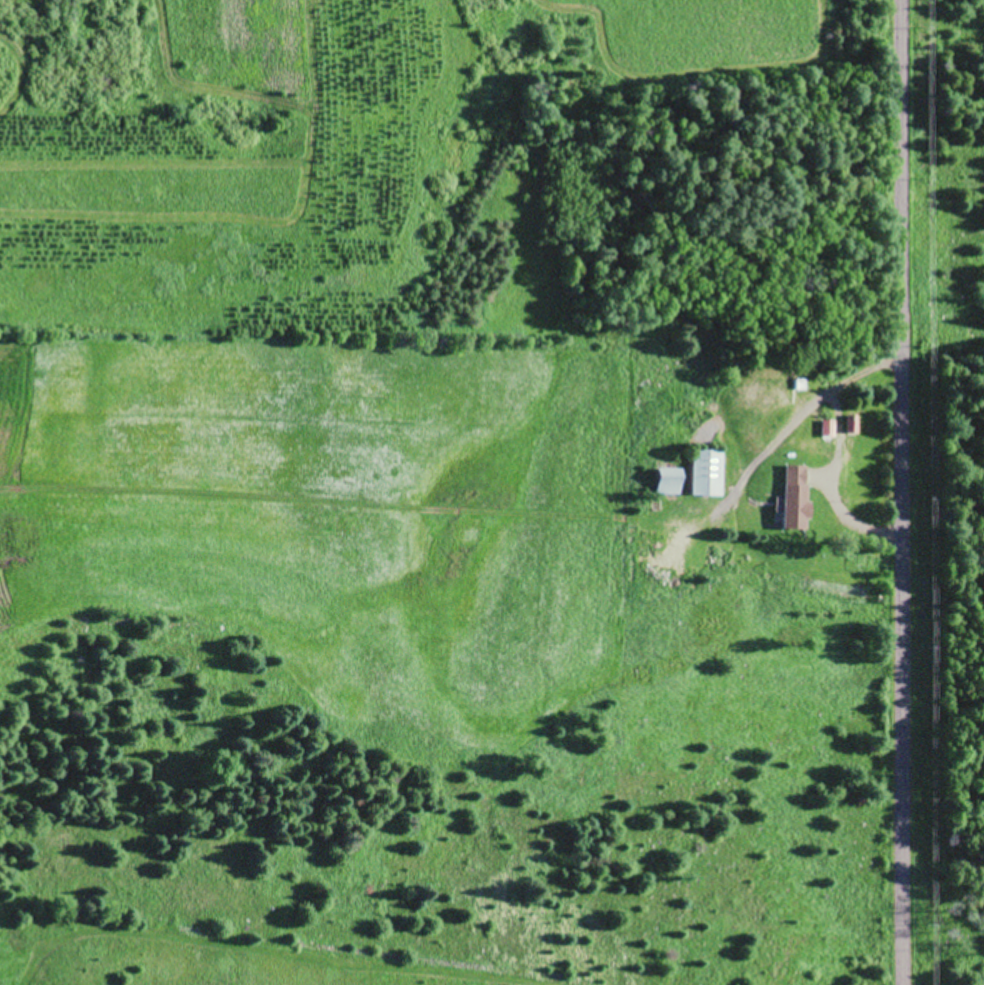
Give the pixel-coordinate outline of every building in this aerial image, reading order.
[(797,377),(797,406),(739,406),(739,377),(797,377)] [(692,492),(694,449),(723,451),(722,493),(692,492)] [(656,490),(658,466),(682,468),(680,492),(656,490)] [(813,495),(812,524),(783,523),(785,481),(802,481),(801,494),(813,495)]
